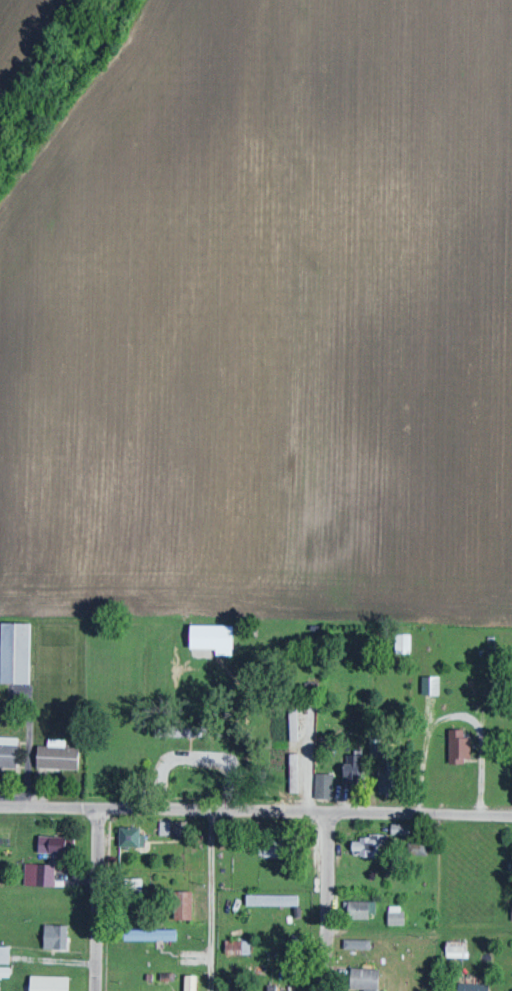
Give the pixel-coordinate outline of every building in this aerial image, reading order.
[(34,620),(4,620),(4,682),(34,682),(34,620)] [(301,707),(290,707),(290,739),(301,739),(301,707)] [(450,728),(450,762),(473,762),(473,728),(450,728)] [(381,755),(381,784),(402,783),(402,747),(380,748),(380,737),(370,737),(371,755),(381,755)] [(21,765),(21,741),(0,741),(0,764),(21,765)] [(38,768),(83,768),(83,744),(39,744),(38,768)] [(365,753),(347,752),(346,779),(365,779),(365,753)] [(188,819),(170,819),(170,837),(188,837),(188,819)] [(147,845),(147,825),(121,825),(121,845),(147,845)] [(354,855),(389,855),(389,832),(354,832),(354,855)] [(73,851),(73,834),(41,834),(41,851),(73,851)] [(297,855),(297,835),(263,835),(263,855),(297,855)] [(57,882),(57,861),(27,861),(27,882),(57,882)] [(304,910),(304,897),(271,897),(271,910),(304,910)] [(378,915),(378,898),(360,898),(360,915),(378,915)] [(407,922),(407,907),(391,907),(391,922),(407,922)] [(46,945),(70,945),(70,921),(46,921),(46,945)] [(345,947),(373,947),(373,937),(345,937),(345,947)] [(468,940),(449,940),(449,954),(468,954),(468,940)] [(12,944),(0,943),(0,960),(11,961),(12,944)] [(382,966),(353,966),(353,987),(367,987),(367,990),(382,990),(382,966)] [(33,973),(33,990),(73,990),(73,973),(33,973)] [(460,981),(460,990),(493,990),(493,981),(460,981)]
